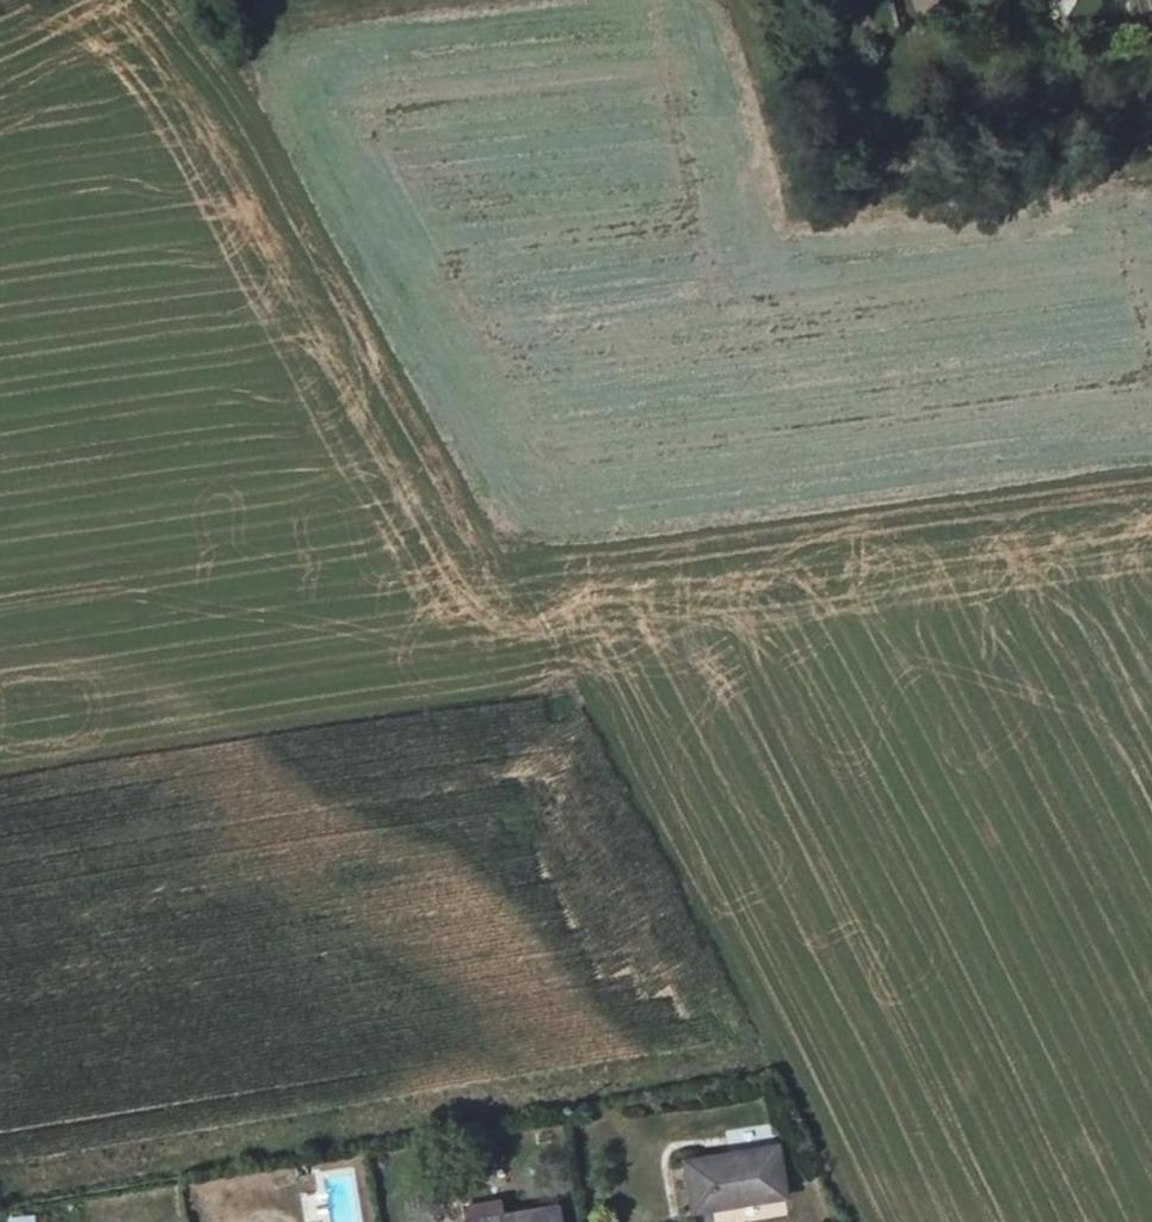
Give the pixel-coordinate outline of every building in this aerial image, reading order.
[(692,1212),(785,1197),(777,1146),(684,1162),(692,1212)] [(331,1221),(361,1221),(354,1167),(325,1170),(331,1221)] [(502,1218),(499,1202),(464,1207),(467,1221),(477,1221),(502,1218)] [(477,1221),(556,1221),(554,1209),(502,1218),(477,1221)]
